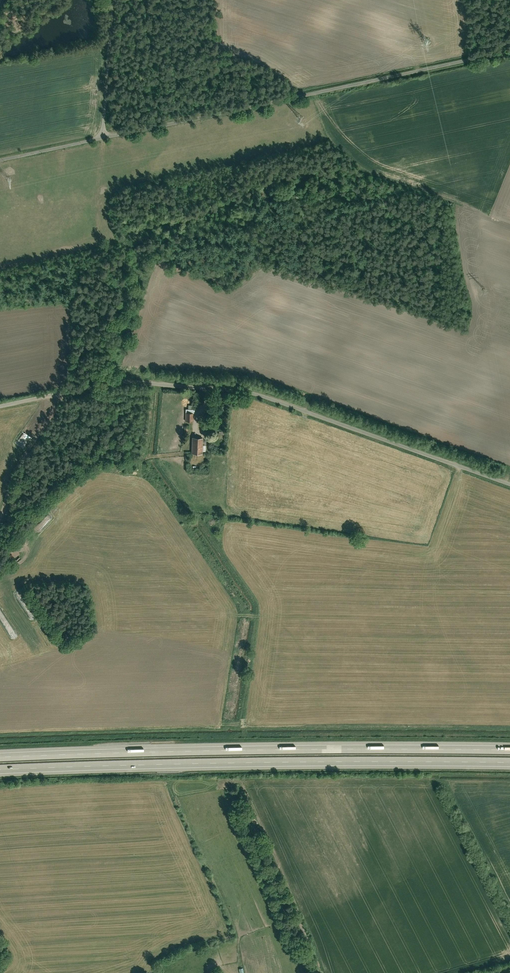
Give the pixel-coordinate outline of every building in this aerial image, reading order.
[(192,437),(191,452),(202,452),(202,437),(192,437)]
